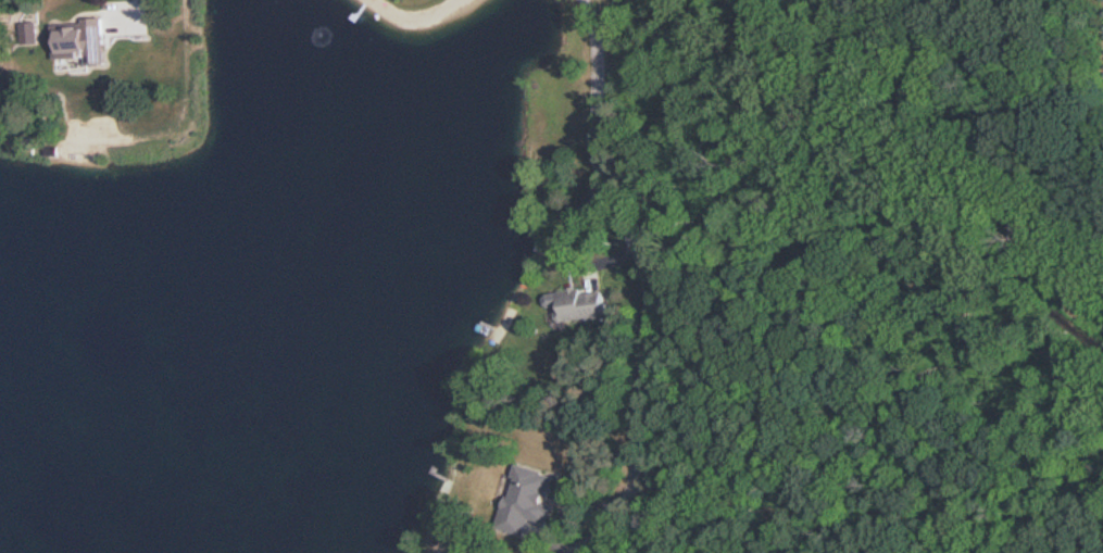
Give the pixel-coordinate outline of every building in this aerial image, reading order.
[(40,20),(21,20),(21,43),(40,43),(40,20)] [(560,320),(608,314),(604,285),(546,293),(548,307),(558,305),(560,320)] [(500,527),(527,534),(531,519),(551,525),(556,504),(551,503),(558,473),(517,462),(500,527)]
